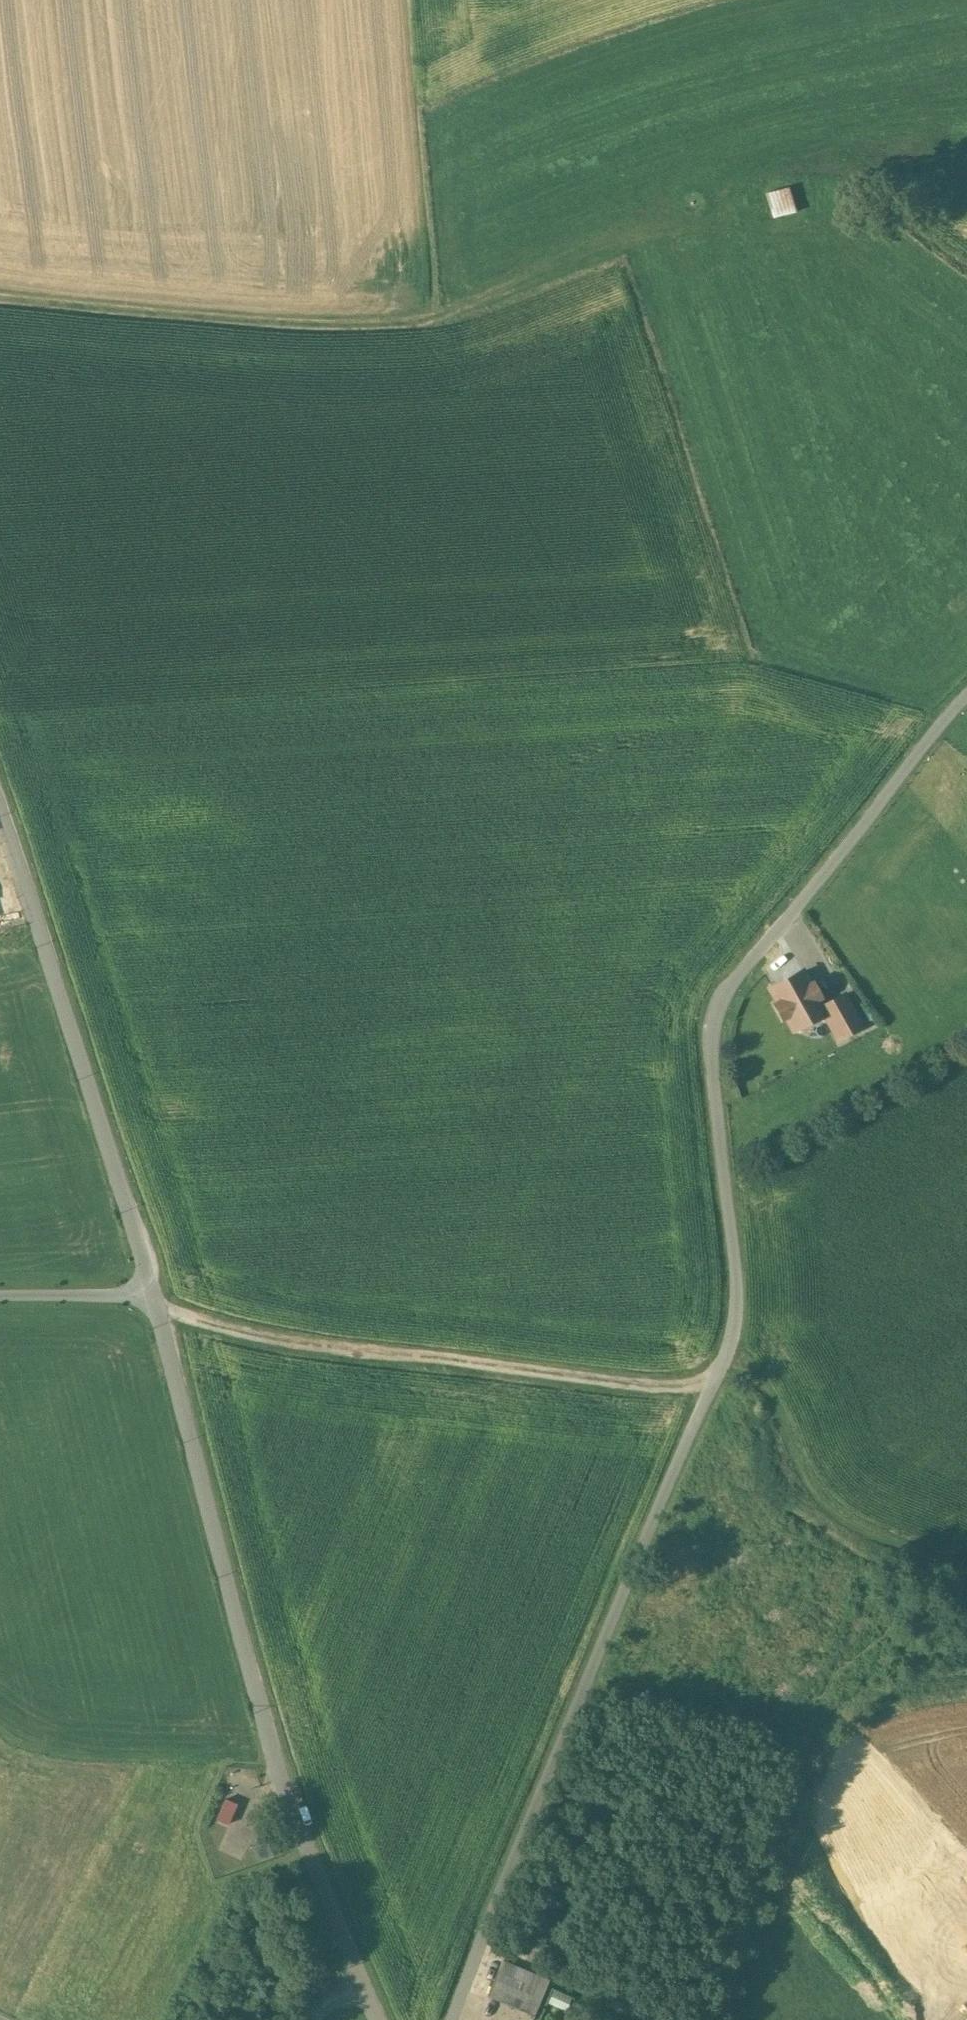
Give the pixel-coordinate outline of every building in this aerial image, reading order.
[(788,184),(765,191),(772,217),(795,210),(788,184)] [(802,971),(770,989),(777,1002),(774,1004),(782,1018),(786,1016),(793,1030),(823,1013),(824,1012),(821,1007),(817,999),(820,997),(812,982),(809,984),(802,971)] [(862,1027),(843,994),(821,1007),(824,1012),(823,1013),(838,1040),(862,1027)] [(236,1804),(225,1799),(216,1819),(227,1824),(236,1804)] [(264,1834),(250,1839),(257,1860),(271,1855),(264,1834)] [(548,1980),(501,1960),(487,1995),(534,2015),(548,1980)]
